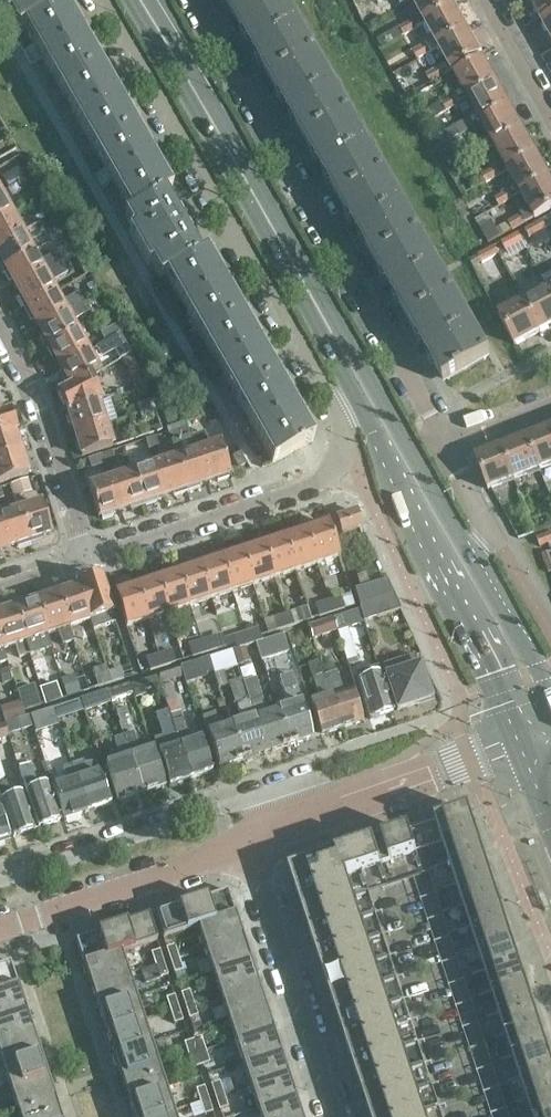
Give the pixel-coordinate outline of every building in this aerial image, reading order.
[(24,28),(57,9),(57,8),(52,0),(0,0),(0,8),(6,19),(10,17),(18,31),(24,28)] [(232,2),(227,5),(236,21),(273,0),(231,0),(232,2)] [(286,0),(273,0),(236,21),(246,38),(251,35),(256,43),(251,46),(257,56),(261,53),(266,62),(261,65),(271,82),(317,55),(286,0)] [(391,12),(404,5),(402,0),(393,0),(386,4),(391,12)] [(454,8),(449,0),(413,0),(421,13),(414,20),(418,29),(426,24),(454,8)] [(540,19),(550,13),(550,0),(530,0),(540,19)] [(24,28),(59,90),(98,67),(83,41),(83,35),(78,31),(63,6),(64,5),(64,4),(57,8),(57,9),(24,28)] [(432,52),(440,47),(467,32),(454,8),(426,24),(435,39),(427,44),(432,52)] [(550,38),(550,17),(542,22),(550,38)] [(383,48),(418,29),(414,20),(378,40),(383,48)] [(438,65),(439,68),(440,68),(445,76),(453,71),(453,72),(481,56),(467,32),(440,47),(447,60),(438,65)] [(418,61),(432,52),(427,44),(413,52),(418,61)] [(352,115),(317,55),(271,82),(280,98),(285,95),(290,104),(286,106),(291,116),(296,113),(301,122),(296,125),(305,142),(352,115)] [(468,99),(496,84),(483,60),(455,75),(462,89),(454,93),(456,96),(442,103),(442,104),(436,108),(418,118),(423,126),(441,115),(447,112),(460,104),(468,99)] [(59,90),(95,152),(134,130),(119,103),(119,97),(113,94),(98,67),(59,90)] [(440,68),(439,68),(426,75),(431,84),(445,76),(440,68)] [(394,74),(407,97),(414,92),(402,70),(394,74)] [(482,123),(509,108),(496,84),(468,99),(476,113),(468,118),(469,120),(474,128),(482,124),(482,123)] [(495,147),(523,131),(509,108),(482,123),(482,124),(489,136),(482,144),(487,152),(495,147)] [(386,176),(352,115),(305,142),(315,158),(320,155),(325,164),(320,166),(326,176),(330,174),(335,183),(330,186),(340,202),(386,176)] [(460,136),(474,128),(469,120),(455,128),(460,136)] [(455,139),(460,136),(455,128),(451,131),(455,139)] [(95,152),(130,214),(164,195),(164,196),(171,192),(171,191),(169,192),(154,165),(155,159),(149,156),(134,130),(95,152)] [(508,171),(536,155),(523,131),(495,147),(502,160),(496,164),(496,167),(500,176),(508,171)] [(473,159),(487,152),(482,144),(469,151),(473,159)] [(514,200),(522,195),(549,179),(536,155),(508,171),(516,184),(507,189),(508,191),(514,200)] [(487,183),(500,176),(496,167),(496,168),(482,175),(487,183)] [(13,177),(17,184),(27,179),(23,172),(13,177)] [(463,197),(487,183),(482,175),(458,188),(463,197)] [(421,236),(386,176),(340,202),(349,218),(354,215),(359,224),(355,227),(360,236),(365,234),(370,243),(365,246),(374,263),(421,236)] [(27,179),(17,184),(22,193),(32,187),(27,179)] [(522,195),(535,219),(550,210),(550,182),(549,179),(522,195)] [(500,207),(514,200),(508,191),(495,199),(500,207)] [(11,214),(0,194),(0,220),(11,214)] [(160,280),(166,277),(199,258),(199,257),(184,231),(184,225),(179,222),(164,196),(164,195),(130,214),(124,217),(133,232),(129,234),(148,268),(152,266),(160,280)] [(482,216),(500,207),(495,199),(477,208),(482,216)] [(35,216),(39,224),(53,216),(49,208),(35,216)] [(5,243),(3,240),(15,233),(16,235),(21,232),(11,214),(0,220),(0,246),(5,243)] [(508,222),(513,231),(527,223),(522,215),(508,222)] [(53,216),(39,224),(44,232),(57,224),(53,216)] [(542,220),(518,233),(523,242),(547,229),(542,220)] [(480,227),(489,243),(501,237),(492,221),(480,227)] [(3,270),(33,253),(21,232),(16,235),(15,233),(3,240),(5,243),(0,246),(0,265),(3,270)] [(523,242),(518,233),(502,242),(506,251),(523,242)] [(455,296),(421,236),(374,263),(383,278),(389,275),(394,284),(389,287),(395,297),(399,294),(404,303),(399,306),(409,323),(455,296)] [(494,247),(478,255),(482,264),(498,255),(494,247)] [(11,281),(15,289),(27,282),(26,279),(37,273),(39,276),(62,264),(56,254),(38,263),(33,253),(3,270),(9,282),(11,281)] [(166,277),(202,340),(241,317),(225,290),(226,284),(220,281),(205,254),(207,254),(206,253),(199,257),(199,258),(166,277)] [(18,298),(25,310),(55,293),(50,284),(67,274),(62,264),(39,276),(37,273),(26,279),(27,282),(15,289),(20,297),(18,298)] [(523,302),(540,332),(550,326),(550,295),(548,289),(533,297),(527,285),(520,289),(526,301),(523,302)] [(33,320),(38,330),(48,324),(46,321),(55,316),(56,318),(83,303),(78,293),(60,303),(55,293),(25,310),(31,321),(33,320)] [(490,357),(455,296),(409,323),(418,338),(423,336),(428,344),(423,347),(429,357),(434,354),(439,363),(434,366),(444,384),(490,357)] [(540,332),(523,302),(499,315),(515,345),(540,332)] [(40,337),(47,349),(77,332),(71,322),(89,312),(83,303),(56,318),(55,316),(46,321),(48,324),(38,330),(42,336),(40,337)] [(202,340),(237,401),(276,379),(261,352),(261,346),(256,343),(241,317),(202,340)] [(101,335),(105,342),(119,334),(115,327),(101,335)] [(55,360),(59,367),(71,361),(69,358),(81,351),(82,353),(87,350),(77,332),(47,349),(53,361),(55,360)] [(119,334),(105,342),(110,350),(119,345),(123,342),(119,334)] [(62,376),(68,388),(69,390),(90,378),(99,373),(87,350),(82,353),(81,351),(69,358),(71,361),(59,367),(63,375),(62,376)] [(129,385),(133,393),(143,388),(147,386),(139,370),(135,372),(139,380),(129,385)] [(68,414),(68,415),(98,404),(102,402),(90,378),(69,390),(68,388),(57,394),(68,414)] [(276,379),(237,401),(273,463),(271,464),(272,465),(314,441),(313,440),(312,441),(297,414),(297,408),(291,405),(276,379)] [(137,405),(140,413),(154,408),(152,400),(148,401),(137,405)] [(72,426),(74,434),(87,430),(86,427),(98,423),(99,425),(104,423),(98,404),(68,415),(66,418),(69,425),(72,426)] [(154,408),(140,413),(143,422),(158,417),(155,409),(154,408)] [(15,432),(17,431),(11,413),(2,416),(0,412),(0,437),(15,432)] [(87,430),(74,434),(77,443),(75,446),(78,453),(81,454),(81,457),(112,447),(104,423),(99,425),(98,423),(86,427),(87,430)] [(176,458),(187,493),(200,488),(199,486),(209,483),(205,469),(201,470),(197,457),(199,456),(193,437),(191,438),(186,423),(167,429),(171,442),(176,458)] [(527,438),(540,470),(550,465),(550,429),(527,438)] [(21,453),(21,450),(22,448),(20,440),(17,439),(15,432),(0,437),(0,460),(21,453)] [(204,433),(193,437),(199,456),(197,457),(201,470),(205,469),(209,483),(217,480),(217,483),(228,479),(227,477),(230,476),(219,444),(209,447),(204,433)] [(156,437),(146,440),(149,451),(159,448),(156,437)] [(527,438),(502,448),(514,480),(540,470),(527,438)] [(149,451),(146,440),(136,442),(139,453),(149,451)] [(514,480),(502,448),(476,458),(488,490),(514,480)] [(112,452),(102,455),(106,465),(116,462),(112,452)] [(0,460),(0,484),(29,475),(27,472),(29,469),(26,461),(24,461),(21,453),(0,460)] [(106,465),(102,455),(93,458),(96,468),(106,465)] [(176,458),(154,466),(155,470),(154,470),(158,484),(162,483),(166,497),(173,494),(174,497),(187,493),(176,458)] [(154,466),(132,473),(144,507),(156,503),(156,500),(166,497),(162,483),(158,484),(154,470),(155,470),(154,466)] [(132,473),(111,480),(112,484),(111,484),(115,498),(119,497),(123,511),(130,508),(131,511),(144,507),(132,473)] [(35,489),(31,478),(10,485),(12,491),(23,488),(24,492),(35,489)] [(112,484),(111,480),(89,487),(99,519),(102,518),(102,520),(113,517),(112,514),(123,511),(119,497),(115,498),(111,484),(112,484)] [(41,503),(19,510),(30,544),(43,540),(42,538),(51,535),(41,503)] [(0,516),(0,531),(2,536),(5,535),(10,548),(17,546),(17,548),(30,544),(19,510),(0,516)] [(337,519),(342,534),(361,527),(356,512),(337,519)] [(313,529),(306,531),(317,565),(338,558),(338,559),(339,558),(327,524),(324,525),(323,523),(312,527),(313,529)] [(292,536),(285,538),(296,572),(317,565),(306,531),(303,532),(302,530),(291,533),(292,536)] [(10,548),(5,535),(2,536),(0,531),(0,551),(10,548)] [(540,547),(550,543),(550,533),(537,538),(540,547)] [(271,543),(264,545),(275,579),(296,572),(285,538),(282,539),(281,537),(270,540),(271,543)] [(250,550),(243,552),(253,586),(275,579),(264,545),(261,546),(260,544),(249,547),(250,550)] [(229,556),(221,559),(232,593),(253,586),(243,552),(240,553),(239,551),(228,554),(229,556)] [(549,573),(550,572),(550,552),(542,555),(549,573)] [(208,563),(200,566),(211,600),(232,593),(221,559),(219,560),(218,558),(207,561),(208,563)] [(187,570),(179,573),(190,607),(211,600),(200,566),(197,567),(197,565),(186,568),(187,570)] [(166,577),(158,580),(169,614),(190,607),(179,573),(177,574),(176,571),(165,575),(166,577)] [(78,585),(79,587),(90,621),(93,631),(116,623),(101,578),(78,585)] [(145,584),(137,587),(148,621),(169,614),(158,580),(155,581),(155,578),(144,582),(145,584)] [(148,621),(137,587),(134,588),(134,585),(123,589),(124,591),(115,594),(126,628),(127,628),(127,627),(148,621)] [(60,593),(57,594),(68,628),(69,628),(90,621),(79,587),(71,590),(70,588),(60,591),(60,593)] [(39,600),(35,601),(46,635),(47,635),(58,631),(62,645),(73,642),(69,628),(68,628),(57,594),(49,597),(49,595),(38,598),(39,600)] [(360,604),(360,609),(364,622),(401,610),(394,594),(360,604)] [(341,597),(329,601),(333,613),(345,609),(341,597)] [(17,607),(14,608),(25,642),(37,638),(41,649),(50,646),(47,635),(46,635),(35,601),(28,604),(27,602),(16,605),(17,607)] [(333,613),(329,601),(315,605),(319,617),(333,613)] [(3,649),(15,645),(19,657),(29,654),(25,642),(14,608),(6,611),(5,609),(0,610),(0,639),(3,649)] [(299,610),(286,614),(290,627),(303,623),(299,610)] [(334,618),(338,631),(364,623),(360,610),(334,618)] [(290,627),(286,614),(273,619),(277,631),(290,627)] [(333,618),(308,627),(312,640),(337,631),(333,618)] [(258,629),(246,633),(250,645),(262,641),(258,629)] [(338,633),(347,660),(356,658),(347,630),(338,633)] [(250,645),(246,633),(233,637),(236,649),(250,645)] [(289,651),(283,635),(256,644),(261,660),(289,651)] [(214,637),(202,641),(206,654),(218,649),(214,637)] [(206,654),(202,641),(189,645),(193,658),(206,654)] [(245,647),(233,651),(238,666),(250,662),(245,647)] [(209,658),(213,671),(215,675),(238,668),(232,650),(209,658)] [(172,651),(159,655),(163,667),(176,663),(172,651)] [(163,667),(159,655),(146,659),(150,671),(163,667)] [(418,699),(429,696),(420,666),(418,667),(415,656),(382,666),(397,711),(419,704),(418,699)] [(181,668),(185,680),(213,671),(209,658),(181,667),(181,668)] [(86,660),(80,662),(89,690),(111,683),(108,673),(105,665),(89,670),(86,660)] [(89,690),(80,662),(74,664),(84,692),(89,690)] [(355,675),(370,720),(393,712),(379,667),(355,675)] [(160,686),(161,689),(171,686),(185,682),(185,680),(181,668),(157,676),(160,686)] [(121,669),(108,673),(111,683),(124,679),(121,669)] [(336,673),(324,677),(342,729),(363,722),(353,691),(343,694),(336,673)] [(144,691),(160,686),(157,676),(130,685),(134,698),(145,694),(144,691)] [(342,729),(324,677),(313,680),(320,701),(310,704),(321,736),(342,729)] [(61,680),(67,698),(79,694),(76,684),(72,685),(69,678),(61,680)] [(243,683),(249,703),(266,754),(289,746),(278,711),(267,714),(256,679),(243,683)] [(281,683),(284,692),(296,688),(293,679),(281,683)] [(40,689),(45,705),(62,699),(57,684),(40,689)] [(17,691),(24,711),(41,706),(34,686),(17,691)] [(124,686),(109,691),(112,703),(127,698),(124,686)] [(168,711),(167,711),(191,780),(212,773),(201,740),(190,743),(183,720),(179,721),(177,717),(181,716),(171,686),(161,689),(168,711)] [(289,708),(278,711),(289,746),(313,738),(301,703),(296,688),(284,692),(289,708)] [(110,699),(111,699),(108,691),(80,700),(84,710),(84,711),(111,702),(110,699)] [(57,719),(84,710),(80,700),(53,709),(57,719)] [(242,723),(231,726),(243,762),(266,754),(249,703),(237,707),(242,723)] [(56,719),(57,719),(53,709),(29,717),(33,727),(34,726),(34,728),(57,720),(56,719)] [(191,780),(167,711),(156,715),(164,737),(155,740),(159,753),(159,754),(170,787),(191,780)] [(243,762),(231,726),(220,730),(215,714),(202,719),(219,770),(243,762)] [(10,734),(33,727),(29,717),(7,724),(10,734)] [(132,735),(123,738),(142,794),(165,786),(153,749),(139,754),(132,735)] [(142,794),(123,738),(114,741),(120,760),(106,764),(118,802),(142,794)] [(80,763),(72,766),(87,812),(110,805),(97,765),(83,770),(80,763)] [(19,769),(38,828),(60,821),(48,784),(37,788),(29,766),(19,769)] [(87,812),(72,766),(63,769),(68,782),(53,787),(64,820),(87,812)] [(13,837),(34,830),(22,794),(9,798),(4,783),(0,770),(0,797),(13,837)] [(1,843),(1,841),(8,839),(10,838),(9,837),(0,810),(0,844),(1,843)] [(468,812),(425,827),(432,849),(478,835),(473,822),(472,822),(468,812)] [(409,832),(383,840),(391,864),(418,856),(409,832)] [(478,835),(432,849),(433,850),(432,850),(438,871),(485,856),(478,835)] [(375,843),(319,861),(327,885),(383,867),(375,843)] [(485,856),(438,871),(445,893),(492,877),(485,856)] [(290,871),(297,894),(323,885),(324,887),(327,885),(319,861),(290,871)] [(492,877),(445,893),(452,914),(499,899),(492,877)] [(323,885),(297,894),(304,915),(330,907),(324,887),(323,885)] [(163,939),(198,928),(198,927),(235,915),(228,891),(227,891),(234,914),(222,918),(215,895),(206,898),(178,907),(155,915),(163,939)] [(499,899),(452,914),(459,935),(506,920),(499,899)] [(330,907),(304,915),(311,937),(337,928),(330,907)] [(198,927),(198,928),(206,950),(243,938),(242,937),(243,937),(235,915),(198,927)] [(76,940),(84,964),(121,952),(122,953),(157,942),(149,917),(89,936),(96,959),(85,963),(77,940),(76,940)] [(506,920),(459,935),(466,957),(513,942),(506,920)] [(337,928),(311,937),(318,958),(344,949),(337,928)] [(206,950),(213,972),(250,960),(243,938),(206,950)] [(513,942),(466,957),(473,978),(520,963),(513,942)] [(166,948),(170,961),(179,958),(175,946),(166,948)] [(351,971),(344,949),(318,958),(325,979),(351,971)] [(151,953),(155,966),(164,963),(160,950),(151,953)] [(88,975),(91,987),(129,975),(122,953),(121,952),(84,964),(84,966),(82,966),(85,976),(88,975)] [(179,958),(170,961),(175,974),(183,971),(179,958)] [(213,972),(220,995),(258,983),(254,971),(256,970),(253,961),(251,961),(250,960),(213,972)] [(18,986),(10,962),(9,962),(17,985),(5,989),(0,974),(0,992),(18,986)] [(164,963),(155,966),(158,975),(160,979),(168,976),(164,963)] [(520,963),(473,978),(480,1000),(527,985),(520,963)] [(155,966),(144,969),(148,982),(160,979),(158,975),(155,966)] [(325,979),(332,1001),(358,992),(351,971),(325,979)] [(91,987),(99,1010),(136,997),(129,975),(91,987)] [(220,995),(228,1018),(265,1006),(258,983),(220,995)] [(527,985),(480,1000),(488,1021),(534,1006),(527,985)] [(26,1009),(22,997),(24,996),(21,986),(19,987),(18,986),(0,992),(0,1017),(26,1009)] [(181,994),(185,1007),(194,1004),(190,991),(181,994)] [(358,992),(332,1001),(339,1022),(365,1014),(358,992)] [(166,999),(170,1011),(179,1009),(175,996),(166,999)] [(107,1032),(144,1020),(136,997),(99,1010),(106,1032),(107,1032)] [(194,1004),(185,1007),(189,1019),(198,1016),(194,1004)] [(228,1018),(235,1040),(273,1028),(269,1017),(271,1016),(268,1007),(266,1007),(265,1006),(228,1018)] [(534,1006),(488,1021),(495,1043),(541,1028),(534,1006)] [(33,1031),(26,1009),(0,1017),(0,1042),(33,1031)] [(179,1009),(170,1011),(174,1024),(183,1021),(179,1009)] [(365,1014),(339,1022),(346,1044),(372,1035),(365,1014)] [(114,1055),(151,1043),(144,1020),(107,1032),(114,1055)] [(235,1040),(243,1063),(280,1051),(272,1029),(273,1029),(273,1028),(235,1040)] [(541,1028),(495,1043),(502,1064),(548,1049),(541,1028)] [(3,1066),(40,1054),(37,1042),(39,1041),(36,1032),(33,1032),(33,1031),(0,1042),(0,1057),(3,1066)] [(372,1035),(346,1044),(354,1065),(379,1057),(372,1035)] [(202,1038),(193,1041),(197,1053),(206,1050),(202,1038)] [(184,1043),(188,1056),(197,1053),(193,1041),(184,1043)] [(117,1066),(121,1078),(159,1066),(151,1043),(114,1055),(114,1057),(112,1058),(115,1067),(117,1066)] [(502,1064),(509,1086),(550,1072),(550,1058),(548,1049),(502,1064)] [(206,1050),(197,1053),(201,1066),(210,1063),(206,1050)] [(243,1063),(250,1086),(288,1074),(280,1051),(243,1063)] [(197,1053),(188,1056),(193,1069),(201,1066),(197,1053)] [(3,1066),(10,1089),(48,1077),(40,1054),(3,1066)] [(379,1057),(354,1065),(361,1087),(386,1078),(379,1057)] [(121,1078),(129,1100),(166,1088),(159,1066),(121,1078)] [(509,1086),(516,1107),(550,1095),(550,1072),(509,1086)] [(250,1086),(258,1109),(295,1096),(287,1074),(288,1074),(250,1086)] [(10,1089),(18,1112),(55,1099),(48,1077),(10,1089)] [(386,1078),(361,1087),(368,1108),(394,1100),(386,1078)] [(211,1085),(215,1098),(224,1095),(220,1082),(211,1085)] [(196,1090),(200,1103),(209,1100),(205,1087),(196,1090)] [(134,1116),(155,1116),(174,1111),(166,1088),(129,1100),(134,1116)] [(224,1095),(215,1098),(219,1110),(228,1107),(224,1095)] [(516,1107),(519,1116),(550,1116),(550,1095),(516,1107)] [(260,1116),(302,1116),(295,1097),(295,1096),(258,1109),(260,1116)] [(20,1116),(61,1116),(55,1100),(55,1099),(18,1112),(20,1116)] [(209,1100),(200,1103),(204,1115),(213,1112),(209,1100)] [(368,1108),(370,1116),(399,1116),(394,1100),(368,1108)]
